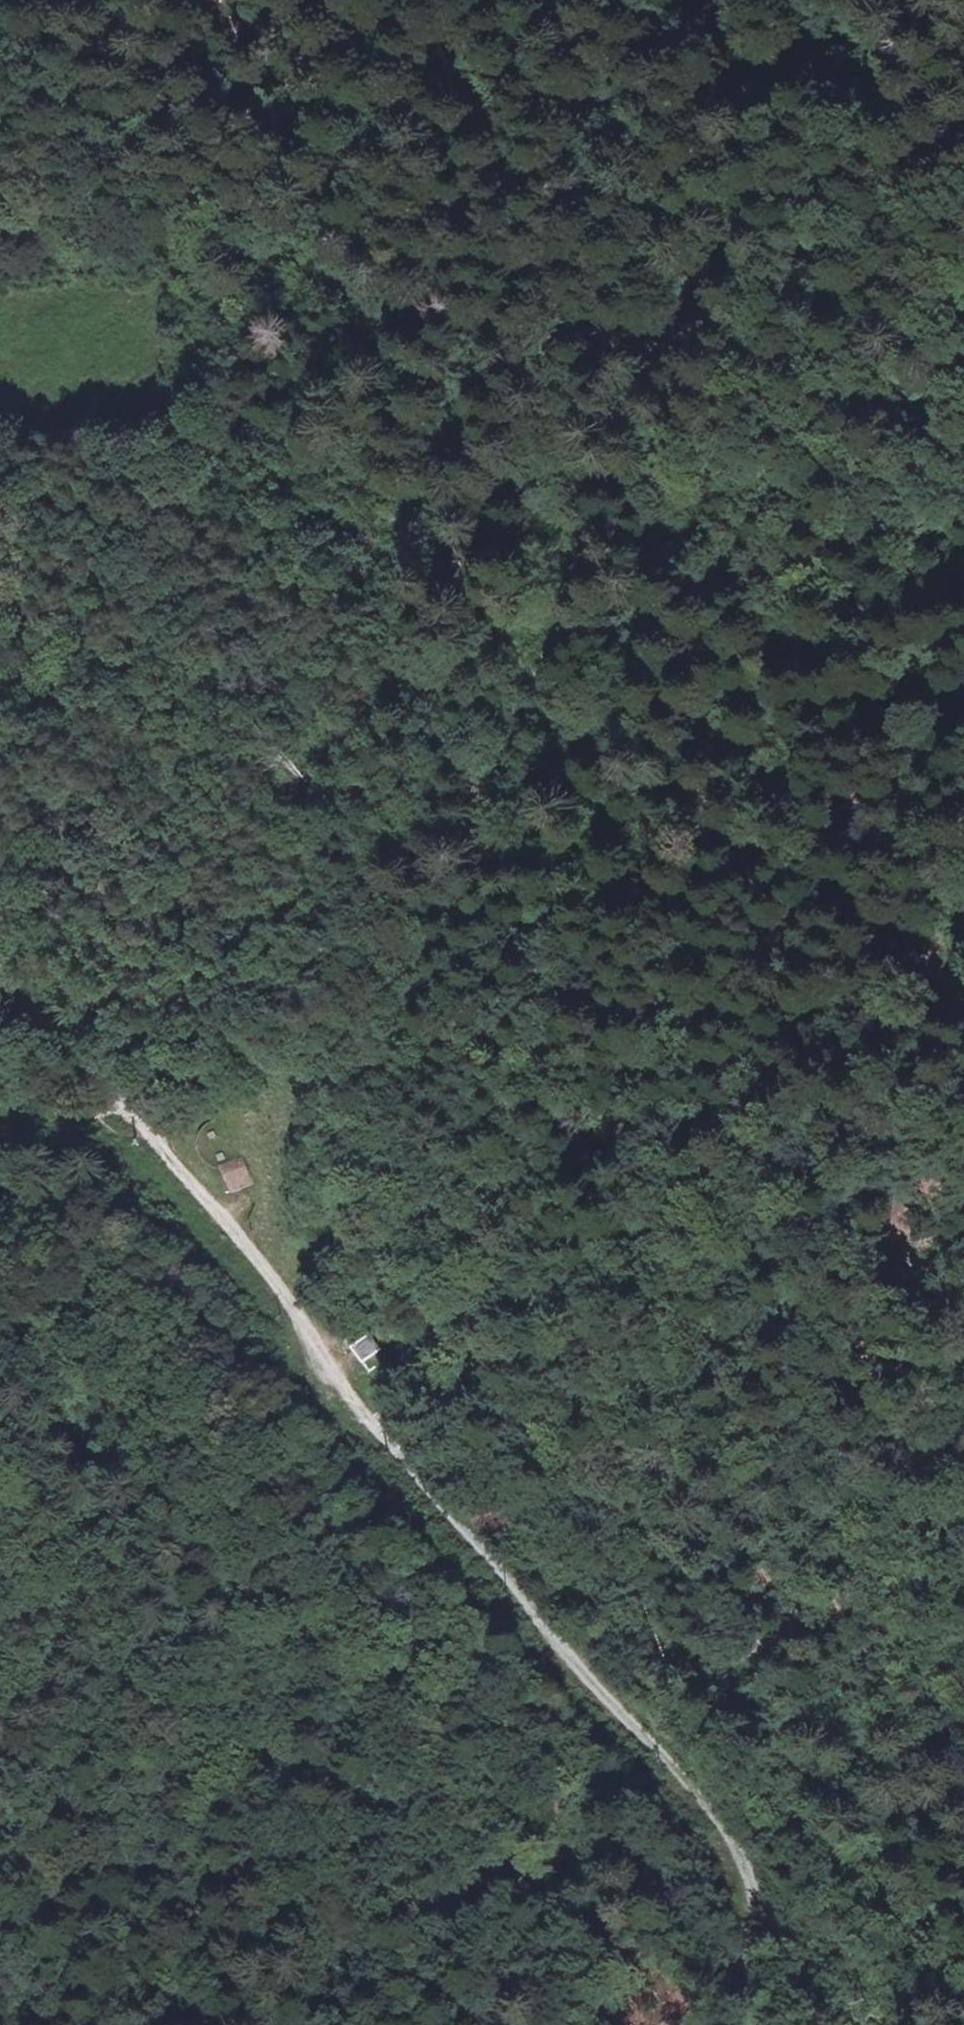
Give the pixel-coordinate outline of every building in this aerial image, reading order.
[(219,1165),(229,1193),(253,1185),(243,1156),(219,1165)] [(372,1333),(352,1345),(363,1364),(383,1352),(372,1333)]
